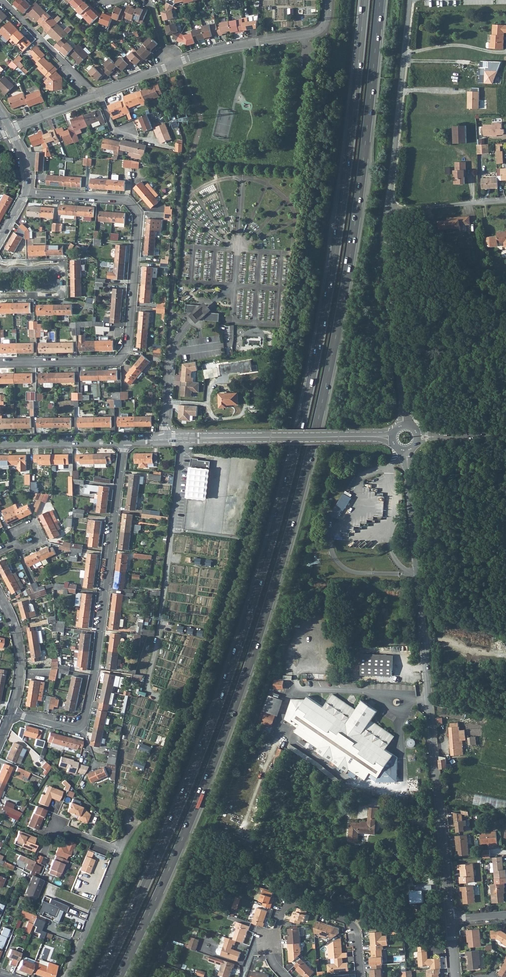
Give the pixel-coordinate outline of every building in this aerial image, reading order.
[(13,3),(18,8),(19,7),(21,9),(25,13),(26,11),(32,6),(26,0),(25,0),(24,2),(22,0),(17,0),(13,3)] [(71,2),(78,9),(85,2),(86,1),(86,0),(73,0),(71,2)] [(36,2),(32,6),(26,11),(30,14),(31,14),(34,17),(38,21),(39,20),(46,13),(36,2)] [(85,2),(78,9),(77,10),(79,12),(77,15),(81,20),(84,17),(85,16),(93,8),(91,5),(90,6),(88,4),(85,2)] [(166,5),(167,11),(162,12),(165,20),(175,18),(172,9),(173,7),(174,6),(167,2),(166,5)] [(132,7),(132,6),(128,5),(127,9),(124,17),(133,21),(134,20),(137,9),(134,8),(132,7)] [(123,8),(123,9),(120,8),(117,7),(114,15),(113,18),(122,21),(124,17),(127,9),(123,8)] [(144,9),(141,8),(138,7),(137,9),(134,20),(143,23),(148,10),(144,8),(144,9)] [(97,11),(93,8),(85,16),(88,19),(87,20),(91,24),(99,16),(96,13),(97,11)] [(47,12),(46,13),(39,20),(43,24),(42,25),(46,29),(45,30),(48,32),(57,23),(54,20),(47,12)] [(107,14),(104,13),(103,16),(102,18),(100,23),(110,26),(113,18),(114,15),(109,13),(109,15),(107,14)] [(258,28),(258,20),(249,22),(248,17),(243,18),(243,19),(244,23),(244,24),(245,30),(258,28)] [(243,19),(238,20),(230,22),(231,31),(232,32),(236,31),(239,31),(240,33),(245,31),(245,30),(244,24),(244,23),(243,19)] [(0,31),(3,35),(4,35),(9,40),(12,37),(19,30),(10,21),(9,22),(7,24),(0,31)] [(220,23),(221,26),(217,27),(219,35),(223,34),(223,32),(228,31),(231,31),(230,22),(229,21),(220,23)] [(64,30),(57,23),(48,32),(51,35),(51,34),(56,39),(59,42),(63,38),(68,34),(64,30)] [(178,32),(176,23),(166,26),(168,35),(173,33),(174,39),(177,40),(181,34),(178,32)] [(217,27),(216,23),(203,26),(203,28),(206,38),(207,40),(210,39),(210,37),(219,35),(217,27)] [(493,25),(493,35),(492,35),(491,43),(490,43),(488,43),(487,44),(486,47),(487,48),(489,48),(489,49),(494,49),(503,49),(504,33),(505,33),(505,25),(493,25)] [(206,38),(203,28),(193,31),(193,33),(196,43),(199,42),(199,40),(206,38)] [(32,43),(19,30),(12,37),(17,42),(21,46),(20,47),(24,51),(32,43)] [(177,40),(180,42),(186,41),(187,45),(196,43),(193,33),(184,35),(181,34),(177,40)] [(158,44),(151,37),(144,44),(146,45),(153,52),(156,49),(155,47),(156,46),(158,44)] [(63,38),(59,42),(56,46),(60,50),(61,50),(63,52),(67,56),(70,53),(74,49),(63,38)] [(78,44),(74,49),(70,53),(77,61),(77,62),(79,65),(91,52),(86,47),(84,49),(78,44)] [(141,49),(143,50),(139,53),(145,59),(146,59),(147,60),(150,57),(149,56),(153,52),(146,45),(141,49)] [(40,49),(36,46),(30,52),(35,57),(32,60),(36,64),(37,63),(44,57),(45,55),(40,49)] [(138,52),(136,49),(129,57),(134,62),(137,65),(139,63),(141,60),(142,61),(145,59),(139,53),(138,52)] [(20,55),(14,61),(18,66),(21,69),(24,66),(20,61),(23,58),(20,55)] [(124,59),(122,57),(116,63),(118,65),(123,70),(127,67),(129,64),(130,65),(134,62),(129,57),(128,56),(124,59)] [(44,57),(37,63),(40,66),(38,68),(49,78),(56,71),(58,69),(55,66),(54,67),(50,63),(44,57)] [(104,64),(107,67),(103,70),(106,73),(109,76),(112,72),(111,71),(114,69),(118,65),(116,63),(111,58),(107,62),(104,64)] [(14,61),(13,61),(9,65),(14,70),(17,67),(18,66),(14,61)] [(477,84),(492,84),(501,62),(480,61),(480,68),(478,68),(478,72),(477,72),(477,76),(478,76),(478,78),(477,78),(477,84)] [(98,70),(95,67),(89,72),(97,80),(100,78),(101,79),(103,77),(102,76),(103,75),(104,76),(106,73),(103,70),(101,67),(98,70)] [(56,71),(49,78),(45,82),(47,84),(47,88),(51,88),(51,90),(59,90),(59,88),(62,88),(62,79),(59,76),(60,75),(56,71)] [(5,76),(0,81),(0,87),(4,91),(2,92),(6,95),(15,86),(5,76)] [(155,86),(149,88),(142,91),(146,102),(160,96),(159,95),(163,93),(159,83),(155,85),(155,86)] [(479,88),(472,88),(471,92),(467,92),(467,109),(479,109),(479,88)] [(41,91),(41,90),(25,96),(28,103),(30,106),(41,102),(41,103),(45,101),(42,95),(41,91)] [(131,95),(131,94),(124,97),(125,101),(128,108),(141,103),(141,105),(147,103),(146,102),(142,91),(133,94),(131,95)] [(25,96),(24,92),(9,98),(13,108),(24,104),(25,104),(28,103),(25,96)] [(125,112),(126,115),(127,114),(130,113),(128,108),(125,101),(122,102),(116,104),(116,103),(109,106),(113,117),(125,112)] [(96,112),(95,110),(84,115),(88,125),(92,124),(93,127),(100,124),(100,123),(105,121),(101,111),(96,112)] [(149,114),(151,120),(162,117),(160,110),(149,114)] [(153,128),(147,114),(139,118),(140,122),(142,121),(144,126),(143,126),(145,131),(153,128)] [(73,126),(74,127),(69,128),(70,129),(75,142),(75,143),(80,141),(77,135),(75,131),(81,129),(88,126),(88,125),(84,115),(71,120),(73,126)] [(502,129),(502,122),(492,123),(492,125),(483,125),(484,136),(492,135),(494,135),(494,134),(495,134),(495,135),(497,135),(502,135),(503,134),(504,134),(504,133),(504,132),(504,129),(502,129)] [(172,139),(166,123),(154,128),(155,132),(157,131),(159,137),(161,143),(172,139)] [(467,143),(466,126),(454,126),(454,144),(467,143)] [(59,129),(59,128),(55,129),(59,139),(63,137),(67,145),(75,142),(70,129),(65,131),(63,127),(59,129)] [(52,132),(49,133),(44,135),(47,143),(55,140),(56,142),(60,141),(59,139),(55,129),(51,131),(52,132)] [(38,132),(39,133),(30,137),(34,146),(42,143),(44,149),(44,152),(45,152),(45,156),(53,157),(51,154),(47,143),(44,135),(42,130),(38,132)] [(119,151),(121,142),(104,138),(102,148),(115,150),(119,151)] [(119,151),(119,154),(123,155),(124,151),(144,155),(147,145),(122,139),(121,142),(119,151)] [(488,144),(477,145),(477,154),(488,153),(488,144)] [(44,171),(44,160),(37,160),(36,170),(44,171)] [(133,161),(130,160),(125,160),(124,167),(132,168),(133,161)] [(466,170),(466,162),(456,162),(456,170),(454,170),(455,184),(465,184),(465,177),(465,170),(466,170)] [(65,170),(61,169),(60,176),(48,175),(47,185),(64,186),(65,176),(65,170)] [(81,187),(82,177),(65,176),(64,186),(81,187)] [(108,189),(108,179),(92,178),(91,188),(108,189)] [(498,188),(498,178),(481,178),(482,189),(488,188),(488,187),(490,187),(490,188),(498,188)] [(125,190),(125,180),(108,179),(108,189),(125,190)] [(146,186),(142,182),(135,188),(143,198),(153,189),(148,183),(146,186)] [(158,195),(153,189),(143,198),(151,208),(159,202),(155,197),(158,195)] [(0,199),(0,212),(3,214),(11,199),(3,195),(0,199)] [(61,205),(60,214),(75,215),(75,219),(77,219),(77,216),(78,206),(61,205)] [(41,217),(42,207),(29,206),(29,216),(41,217)] [(95,207),(78,206),(77,216),(85,216),(92,217),(94,217),(95,207)] [(54,218),(55,208),(42,207),(41,217),(54,218)] [(112,222),(113,212),(100,211),(99,221),(112,222)] [(125,227),(126,213),(113,212),(112,222),(116,222),(115,226),(125,227)] [(460,225),(470,225),(470,217),(451,218),(451,220),(447,221),(438,221),(439,229),(452,229),(452,233),(461,232),(460,225)] [(162,220),(148,219),(146,237),(156,237),(157,230),(162,231),(162,220)] [(497,232),(498,236),(490,236),(491,247),(498,246),(498,242),(504,242),(505,247),(505,231),(497,232)] [(23,237),(14,232),(6,247),(15,252),(23,237)] [(155,255),(156,237),(146,237),(145,254),(155,255)] [(47,255),(47,245),(30,245),(30,255),(47,255)] [(64,254),(64,245),(47,245),(47,255),(64,254)] [(125,262),(126,246),(117,245),(116,262),(125,262)] [(81,278),(81,261),(71,261),(72,278),(81,278)] [(124,279),(125,262),(116,262),(114,278),(124,279)] [(152,285),(154,267),(144,267),(143,284),(152,285)] [(103,279),(103,275),(97,274),(96,282),(104,283),(106,283),(106,279),(103,279)] [(82,296),(81,278),(72,278),(72,296),(82,296)] [(151,303),(152,285),(143,284),(141,302),(151,303)] [(122,306),(123,289),(114,288),(112,305),(122,306)] [(162,296),(161,304),(158,304),(158,308),(166,309),(167,296),(162,296)] [(212,310),(205,302),(197,309),(197,310),(196,310),(196,311),(195,312),(195,313),(192,313),(190,315),(197,323),(205,316),(206,315),(206,314),(207,313),(209,313),(212,310)] [(13,303),(0,303),(0,313),(13,313),(13,303)] [(31,312),(31,303),(13,303),(13,313),(31,312)] [(72,314),(72,304),(55,305),(55,314),(72,314)] [(55,314),(55,305),(37,305),(37,315),(55,314)] [(120,323),(122,306),(112,305),(111,317),(105,317),(105,322),(120,323)] [(192,313),(195,313),(195,312),(196,311),(196,310),(197,310),(197,309),(197,305),(186,305),(186,313),(192,313)] [(165,320),(166,309),(158,308),(158,312),(163,313),(162,320),(165,320)] [(149,330),(150,312),(140,312),(139,329),(149,330)] [(209,313),(207,313),(206,314),(206,315),(205,316),(205,320),(219,321),(219,313),(209,313)] [(93,321),(77,322),(77,335),(80,335),(80,327),(93,326),(93,321)] [(224,331),(224,333),(230,333),(230,325),(221,325),(220,330),(224,331)] [(110,327),(104,327),(96,326),(97,334),(104,335),(104,332),(104,331),(106,331),(110,331),(110,327)] [(147,347),(149,330),(139,329),(138,347),(147,347)] [(97,350),(97,341),(86,341),(86,335),(80,335),(80,341),(80,351),(97,350)] [(114,350),(113,341),(97,341),(97,350),(114,350)] [(74,352),(74,342),(57,343),(57,352),(74,352)] [(17,343),(0,343),(0,349),(0,353),(17,353),(17,343)] [(34,352),(34,343),(17,343),(17,353),(34,352)] [(57,352),(57,343),(40,343),(40,352),(57,352)] [(158,344),(157,349),(155,348),(154,352),(162,353),(163,345),(158,344)] [(161,361),(162,353),(154,352),(153,360),(161,361)] [(150,361),(143,355),(135,365),(142,371),(150,361)] [(181,381),(193,382),(193,378),(191,377),(192,371),(197,370),(196,362),(183,364),(184,368),(183,373),(182,373),(182,377),(181,377),(181,381)] [(127,375),(129,376),(126,380),(131,384),(142,371),(135,365),(127,375)] [(204,370),(205,379),(219,376),(217,368),(204,370)] [(118,380),(117,370),(100,371),(100,380),(118,380)] [(100,380),(100,371),(82,371),(82,380),(87,380),(87,383),(93,383),(93,380),(100,380)] [(15,373),(0,374),(0,383),(15,383),(15,373)] [(33,383),(33,373),(15,373),(15,383),(33,383)] [(58,382),(57,373),(40,373),(40,383),(44,383),(53,382),(58,382)] [(75,382),(75,373),(57,373),(58,382),(75,382)] [(193,382),(181,381),(181,386),(182,386),(181,396),(191,397),(192,391),(194,391),(194,392),(198,392),(199,383),(193,382)] [(157,406),(158,392),(150,392),(149,406),(157,406)] [(238,404),(238,393),(220,394),(220,407),(227,407),(227,404),(229,404),(238,404)] [(198,406),(179,405),(179,409),(180,409),(180,414),(179,414),(179,418),(181,420),(190,421),(190,415),(193,415),(193,416),(197,416),(198,406)] [(135,426),(135,416),(119,417),(119,426),(135,426)] [(152,426),(152,416),(135,416),(135,426),(152,426)] [(72,427),(71,417),(55,418),(55,427),(72,427)] [(95,427),(95,417),(79,417),(78,427),(95,427)] [(112,426),(112,417),(95,417),(95,427),(112,426)] [(15,418),(3,418),(0,418),(0,428),(15,428),(15,418)] [(31,428),(31,418),(15,418),(15,428),(31,428)] [(55,427),(55,418),(38,418),(38,427),(55,427)] [(81,464),(94,464),(95,454),(77,454),(77,461),(81,461),(81,464)] [(111,454),(95,454),(94,464),(95,464),(107,463),(111,463),(111,460),(114,460),(114,455),(111,455),(111,454)] [(135,454),(135,463),(139,463),(147,463),(158,463),(158,454),(135,454)] [(10,465),(9,455),(0,456),(0,465),(9,465),(10,465)] [(26,455),(9,455),(10,465),(18,465),(18,469),(21,471),(27,471),(26,455)] [(38,465),(52,465),(52,455),(35,455),(35,462),(38,462),(38,465)] [(69,455),(52,455),(52,465),(57,465),(69,464),(69,455)] [(192,458),(191,467),(191,468),(210,470),(211,461),(199,460),(199,459),(192,458)] [(207,499),(210,470),(191,468),(187,496),(187,497),(207,499)] [(131,474),(129,492),(138,493),(141,475),(131,474)] [(99,499),(108,500),(110,487),(88,484),(88,488),(85,487),(85,493),(91,494),(91,491),(100,492),(99,494),(99,499)] [(136,510),(138,493),(129,492),(127,509),(136,510)] [(98,506),(97,512),(107,513),(108,500),(99,499),(95,498),(94,503),(98,503),(98,506)] [(3,511),(9,525),(21,519),(32,513),(28,504),(17,510),(14,506),(3,511)] [(341,509),(335,506),(330,515),(336,518),(341,509)] [(40,516),(46,528),(58,522),(57,520),(52,510),(40,516)] [(84,518),(84,514),(73,513),(73,514),(73,519),(73,527),(72,531),(74,531),(75,517),(84,518)] [(124,514),(122,531),(131,532),(133,515),(124,514)] [(92,520),(91,533),(100,534),(102,521),(92,520)] [(58,522),(46,528),(51,539),(60,535),(58,530),(61,529),(58,524),(61,522),(60,521),(58,522)] [(129,550),(131,532),(122,531),(120,548),(129,550)] [(90,537),(89,546),(99,547),(100,534),(91,533),(90,537)] [(49,547),(37,553),(41,561),(42,561),(46,558),(56,554),(53,547),(50,549),(49,547)] [(70,552),(69,561),(78,562),(79,553),(70,552)] [(26,558),(30,567),(38,563),(41,561),(37,553),(26,558)] [(119,553),(117,571),(126,572),(128,555),(119,553)] [(88,557),(86,570),(96,571),(98,555),(88,554),(88,557)] [(5,579),(13,574),(6,560),(0,563),(0,570),(5,579)] [(86,570),(84,587),(94,588),(96,571),(86,570)] [(117,571),(115,588),(124,589),(126,572),(117,571)] [(16,573),(13,574),(5,579),(13,594),(24,588),(16,573)] [(32,584),(36,593),(46,589),(45,586),(45,585),(39,587),(37,582),(32,584)] [(46,589),(36,593),(33,594),(30,594),(32,600),(48,594),(46,589)] [(82,605),(81,610),(91,611),(93,594),(87,594),(79,593),(77,594),(76,605),(81,606),(81,605),(82,605)] [(114,593),(112,611),(121,612),(124,595),(114,593)] [(19,603),(24,619),(37,615),(35,611),(32,612),(30,604),(31,604),(30,600),(19,603)] [(89,628),(91,611),(81,610),(78,610),(77,622),(78,622),(77,626),(89,628)] [(121,619),(121,612),(112,611),(110,628),(119,629),(120,626),(121,619)] [(48,618),(49,624),(57,623),(56,616),(48,618)] [(28,628),(31,645),(40,643),(38,631),(37,627),(28,628)] [(82,633),(80,650),(90,651),(92,634),(82,633)] [(109,651),(119,652),(119,648),(123,648),(124,647),(125,640),(124,639),(121,638),(121,635),(112,633),(109,651)] [(140,646),(142,635),(137,634),(135,634),(133,645),(140,646)] [(42,656),(40,643),(31,645),(33,661),(40,660),(39,657),(42,656)] [(90,651),(80,650),(77,650),(75,661),(76,661),(75,666),(81,666),(81,669),(87,670),(90,651)] [(118,659),(119,652),(109,651),(107,668),(117,669),(117,666),(118,659)] [(59,669),(70,671),(71,667),(62,665),(62,657),(59,657),(59,659),(59,662),(59,669)] [(362,657),(361,675),(392,676),(393,658),(362,657)] [(53,669),(52,669),(50,679),(56,681),(57,678),(59,669),(53,669)] [(69,675),(70,671),(59,669),(57,678),(61,679),(62,674),(69,675)] [(106,674),(103,691),(112,692),(114,685),(119,687),(121,677),(106,674)] [(73,676),(70,692),(79,694),(83,678),(73,676)] [(45,682),(31,680),(29,693),(42,695),(43,695),(45,682)] [(274,680),(274,688),(290,689),(291,680),(274,680)] [(112,693),(112,692),(103,691),(99,710),(108,712),(110,704),(113,704),(115,694),(112,693)] [(76,711),(79,694),(70,692),(66,709),(76,711)] [(29,693),(27,705),(37,707),(38,699),(41,700),(42,695),(29,693)] [(349,770),(365,780),(368,776),(370,772),(378,777),(376,781),(396,782),(397,757),(386,749),(394,736),(371,720),(378,711),(362,700),(356,710),(332,694),(324,707),(308,696),(306,699),(291,699),(288,708),(297,711),(292,719),(300,724),(297,728),(295,732),(318,748),(316,750),(348,772),(349,770)] [(264,710),(266,711),(276,714),(281,699),(269,695),(264,710)] [(297,728),(300,724),(292,719),(297,711),(288,708),(284,719),(297,728)] [(266,711),(262,722),(272,726),(276,714),(266,711)] [(97,716),(95,728),(104,730),(106,724),(107,718),(97,716)] [(25,726),(22,735),(23,735),(26,736),(39,740),(41,730),(25,726)] [(451,755),(464,755),(463,745),(462,740),(462,736),(460,736),(459,726),(457,726),(451,727),(449,727),(451,755)] [(102,738),(104,730),(95,728),(92,741),(95,741),(95,745),(100,747),(101,743),(102,738)] [(50,743),(63,746),(66,737),(49,733),(47,742),(50,743)] [(82,742),(66,737),(63,746),(76,750),(77,747),(81,748),(82,742)] [(462,740),(463,745),(465,745),(475,744),(474,737),(468,737),(468,739),(462,740)] [(412,738),(410,738),(407,740),(407,743),(408,746),(411,747),(414,747),(416,745),(416,742),(415,739),(412,738)] [(13,743),(6,759),(14,763),(18,755),(22,757),(26,750),(21,748),(21,747),(13,743)] [(143,744),(140,749),(150,753),(152,747),(143,744)] [(279,748),(274,763),(281,765),(286,751),(279,748)] [(111,750),(108,763),(117,765),(118,752),(111,750)] [(447,764),(446,757),(439,756),(440,768),(452,767),(452,764),(447,764)] [(60,757),(58,766),(67,769),(66,772),(74,774),(75,772),(79,773),(82,765),(77,764),(78,763),(72,761),(70,760),(70,759),(60,757)] [(136,760),(134,765),(144,769),(146,763),(136,760)] [(44,761),(40,767),(44,770),(42,773),(45,776),(51,767),(44,761)] [(115,780),(117,765),(108,763),(107,767),(112,769),(111,779),(115,780)] [(0,771),(0,782),(5,784),(12,768),(3,764),(0,771)] [(79,773),(83,774),(88,767),(82,765),(79,773)] [(17,767),(15,771),(18,773),(21,774),(20,775),(26,778),(27,778),(30,773),(17,767)] [(88,774),(92,783),(108,775),(104,767),(88,774)] [(370,772),(368,776),(376,781),(378,777),(370,772)] [(33,785),(28,794),(32,796),(37,787),(33,785)] [(42,794),(38,803),(47,806),(50,798),(58,801),(62,791),(49,786),(45,795),(43,794),(42,794)] [(474,804),(505,808),(505,799),(475,795),(474,804)] [(5,801),(3,805),(12,809),(14,805),(5,801)] [(82,807),(70,802),(66,811),(78,816),(76,819),(86,823),(89,814),(84,809),(81,808),(82,807)] [(12,809),(3,805),(1,809),(6,811),(19,816),(21,813),(12,809)] [(35,806),(27,826),(35,829),(36,826),(39,826),(44,813),(43,813),(44,809),(35,806)] [(350,828),(349,840),(358,840),(359,831),(365,832),(371,833),(371,829),(375,829),(376,825),(375,825),(375,818),(377,818),(378,808),(370,808),(369,822),(362,821),(361,823),(351,822),(351,828),(350,828)] [(469,815),(468,811),(461,810),(462,814),(454,812),(455,824),(456,824),(457,832),(467,831),(466,820),(463,820),(462,814),(469,815)] [(6,811),(4,815),(16,820),(19,816),(6,811)] [(18,830),(14,840),(22,843),(21,846),(34,852),(36,845),(33,844),(36,837),(18,830)] [(493,845),(497,844),(496,831),(480,832),(481,844),(487,843),(493,843),(493,844),(493,845)] [(469,855),(467,835),(455,836),(456,846),(458,846),(459,850),(459,855),(469,855)] [(59,844),(54,855),(55,855),(65,860),(67,856),(69,855),(72,847),(73,847),(74,843),(68,840),(65,847),(63,846),(59,844)] [(490,850),(482,850),(482,858),(491,858),(490,850)] [(31,871),(29,874),(32,875),(34,876),(35,873),(37,874),(40,867),(33,863),(35,861),(19,854),(17,859),(24,862),(27,864),(25,869),(31,871)] [(37,854),(35,861),(40,863),(43,856),(37,854)] [(65,860),(55,855),(53,860),(52,859),(50,864),(51,865),(50,869),(48,873),(58,877),(62,868),(64,869),(65,865),(66,865),(68,861),(65,860)] [(79,869),(88,873),(94,859),(85,855),(81,866),(79,869)] [(493,862),(494,872),(495,883),(504,882),(505,882),(505,872),(505,869),(503,869),(502,857),(493,857),(493,862)] [(12,870),(14,866),(1,860),(0,860),(0,865),(12,870)] [(474,878),(473,863),(458,864),(458,869),(460,869),(461,869),(461,873),(462,873),(462,876),(461,876),(459,876),(460,883),(469,882),(469,879),(474,878)] [(44,880),(34,876),(32,875),(25,893),(37,897),(44,880)] [(505,887),(504,882),(495,883),(491,884),(492,902),(504,901),(503,893),(503,887),(505,887)] [(49,883),(48,886),(58,891),(60,888),(49,883)] [(432,885),(425,886),(425,890),(423,890),(424,895),(425,895),(425,892),(433,891),(432,885)] [(475,902),(473,885),(460,886),(460,891),(462,891),(463,903),(475,902)] [(417,891),(411,891),(412,903),(418,902),(419,913),(424,912),(423,902),(424,902),(424,895),(423,890),(425,890),(425,886),(417,887),(417,891)] [(263,889),(260,900),(264,901),(263,905),(271,908),(274,900),(271,900),(273,892),(263,889)] [(236,896),(233,908),(237,909),(241,898),(236,896)] [(37,914),(41,916),(42,912),(54,917),(58,909),(66,912),(68,906),(50,898),(48,903),(42,900),(36,914),(37,914)] [(257,907),(252,923),(257,925),(264,927),(265,923),(264,922),(268,911),(257,907)] [(293,913),(291,921),(300,924),(301,920),(304,921),(307,914),(306,914),(307,911),(298,907),(296,914),(293,913)] [(35,918),(35,916),(22,910),(20,915),(29,919),(24,932),(28,933),(31,926),(35,918)] [(35,918),(31,926),(35,927),(34,932),(39,934),(38,937),(43,939),(44,937),(44,935),(46,932),(41,930),(44,921),(35,918)] [(331,939),(339,933),(339,928),(336,927),(326,923),(326,925),(324,924),(324,923),(321,922),(317,920),(314,928),(314,932),(320,934),(320,936),(325,938),(329,936),(331,939)] [(237,929),(233,940),(236,941),(243,944),(250,926),(237,922),(235,927),(236,927),(237,929)] [(288,939),(288,944),(300,943),(301,943),(300,927),(288,928),(289,939),(288,939)] [(3,928),(0,935),(0,950),(2,946),(2,947),(3,944),(4,941),(5,939),(6,938),(9,931),(3,928)] [(480,929),(466,930),(467,938),(469,938),(469,947),(481,946),(480,929)] [(501,930),(491,930),(492,938),(496,938),(503,942),(503,943),(505,945),(505,933),(501,930)] [(370,945),(370,950),(372,950),(382,949),(384,949),(383,945),(388,945),(387,935),(383,935),(382,931),(370,932),(371,940),(372,940),(372,945),(370,945)] [(188,948),(195,951),(199,940),(192,937),(188,948)] [(235,945),(236,941),(233,940),(226,937),(224,941),(226,941),(223,949),(220,948),(217,949),(217,952),(218,954),(221,955),(221,956),(238,962),(241,952),(232,949),(233,944),(235,945)] [(328,945),(329,958),(334,958),(343,957),(348,957),(347,952),(343,953),(341,953),(341,950),(342,950),(341,938),(338,939),(328,945)] [(289,953),(289,962),(293,962),(298,956),(301,953),(301,952),(302,951),(301,947),(300,947),(300,943),(288,944),(288,948),(289,948),(290,953),(289,953)] [(9,964),(15,967),(22,948),(18,946),(17,947),(15,950),(10,948),(7,956),(11,958),(9,964)] [(371,961),(371,965),(372,965),(382,964),(383,964),(382,949),(372,950),(372,957),(370,958),(371,961)] [(479,950),(466,951),(466,955),(469,955),(469,964),(468,964),(468,969),(479,968),(479,965),(480,964),(479,950)] [(431,965),(432,969),(440,968),(441,968),(440,958),(428,959),(427,951),(418,952),(419,966),(431,965)] [(343,963),(343,957),(334,958),(335,963),(327,964),(328,971),(329,972),(349,971),(348,962),(343,963)] [(219,975),(223,976),(230,976),(233,968),(234,968),(235,964),(217,958),(215,963),(222,966),(219,975)] [(21,959),(17,969),(29,974),(30,971),(33,964),(26,961),(22,960),(21,959)] [(38,962),(38,963),(56,970),(57,966),(39,959),(38,962)] [(301,959),(295,964),(294,965),(297,968),(296,969),(304,976),(309,976),(314,972),(301,959)] [(45,976),(53,976),(56,970),(38,963),(38,962),(35,961),(33,964),(30,971),(34,972),(34,973),(45,976)] [(372,976),(383,976),(382,964),(372,965),(372,969),(371,969),(372,976)] [(439,973),(440,973),(440,968),(432,969),(427,969),(428,976),(439,976),(439,973)]
